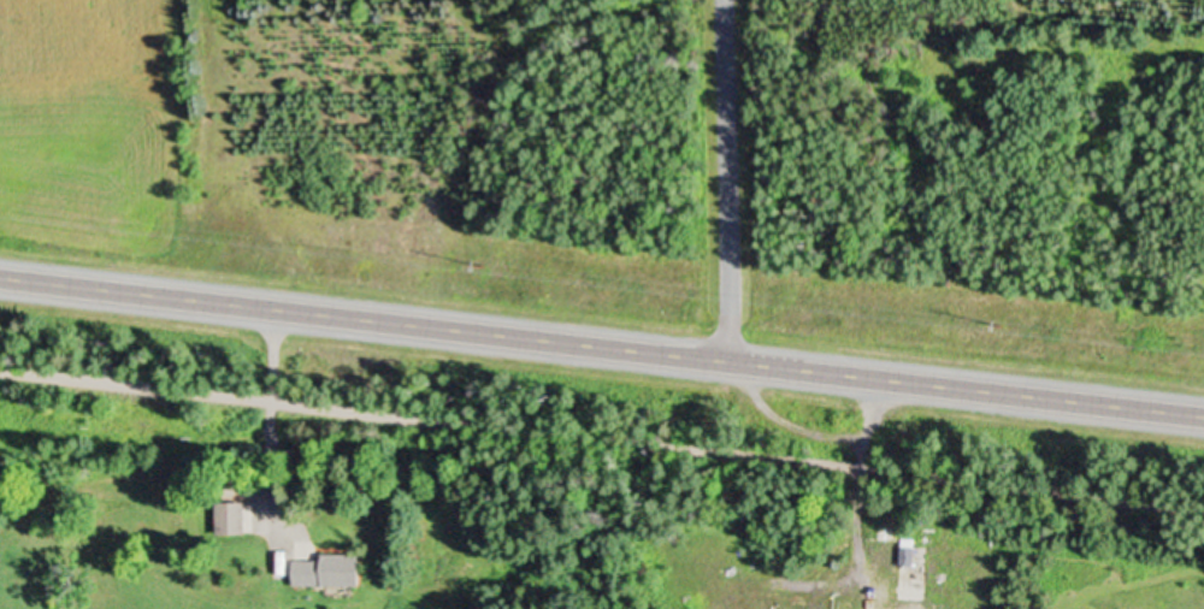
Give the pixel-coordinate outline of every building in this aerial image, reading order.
[(249,533),(249,501),(220,501),(220,533),(249,533)] [(361,552),(323,552),(323,557),(296,557),(296,584),(361,584),(361,552)]
